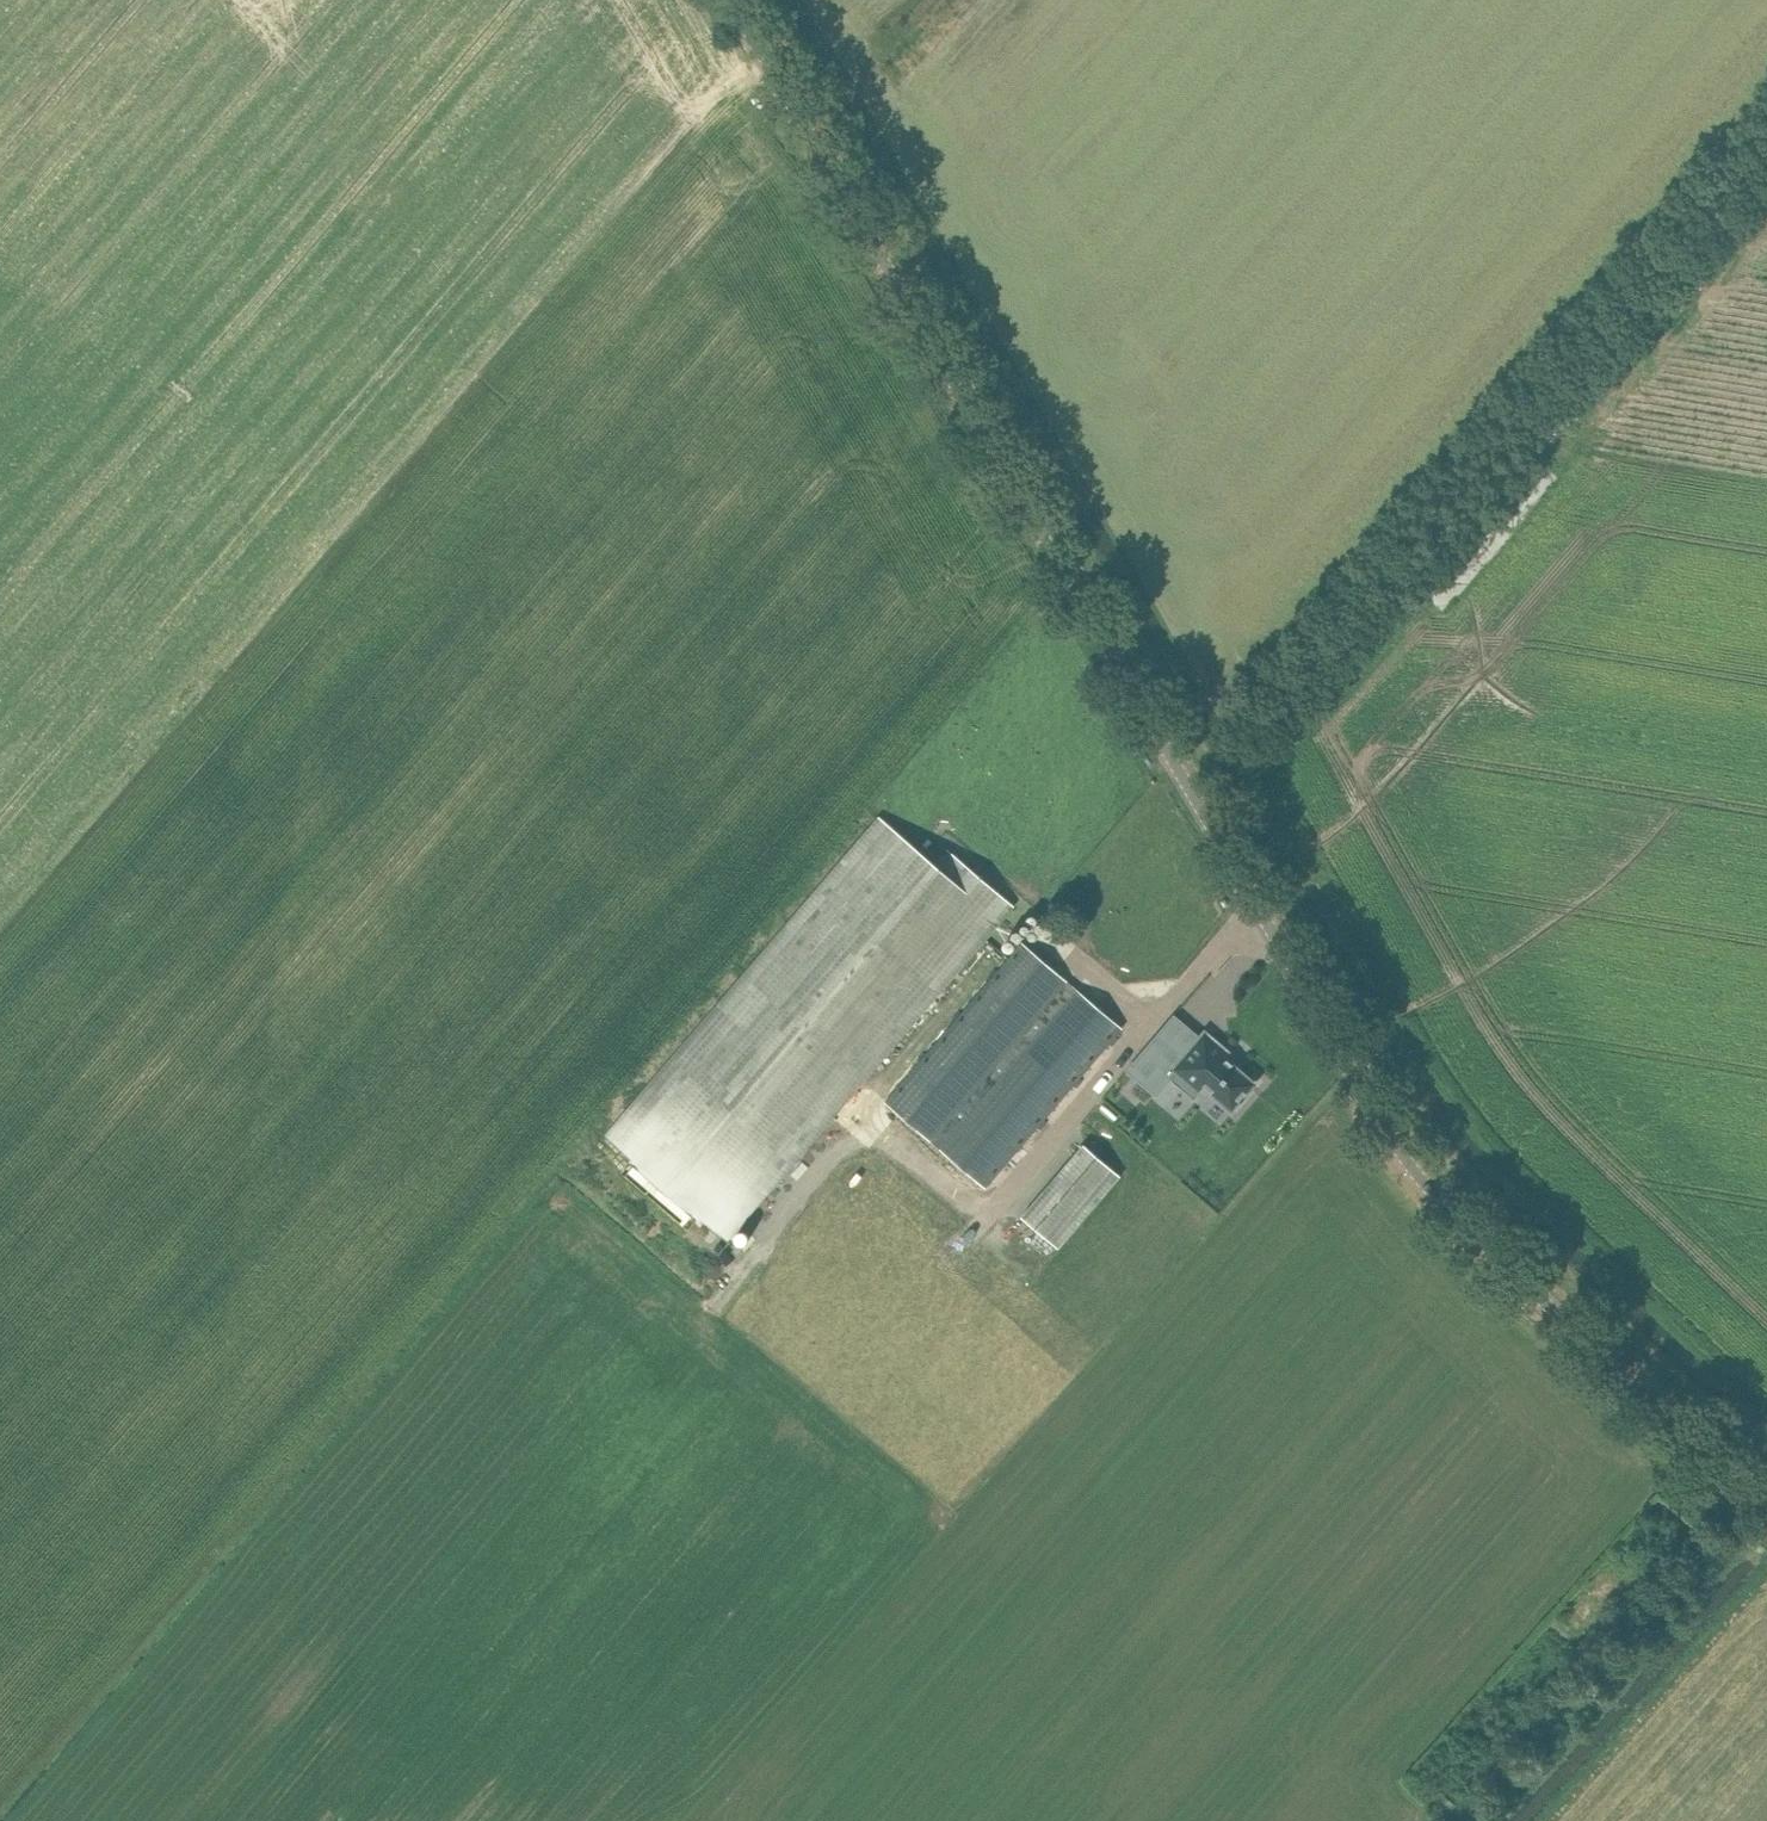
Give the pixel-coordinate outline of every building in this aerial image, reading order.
[(879,819),(609,1133),(636,1157),(623,1171),(689,1228),(702,1213),(730,1237),(1012,907),(948,851),(935,866),(879,818),(879,819)] [(1122,1027),(1023,943),(888,1101),(987,1185),(1122,1027)] [(1168,1072),(1192,1092),(1202,1080),(1231,1104),(1236,1097),(1240,1100),(1250,1089),(1246,1086),(1252,1079),(1223,1055),(1228,1050),(1203,1030),(1168,1072)] [(1085,1144),(1007,1234),(1044,1266),(1122,1176),(1085,1144)]
